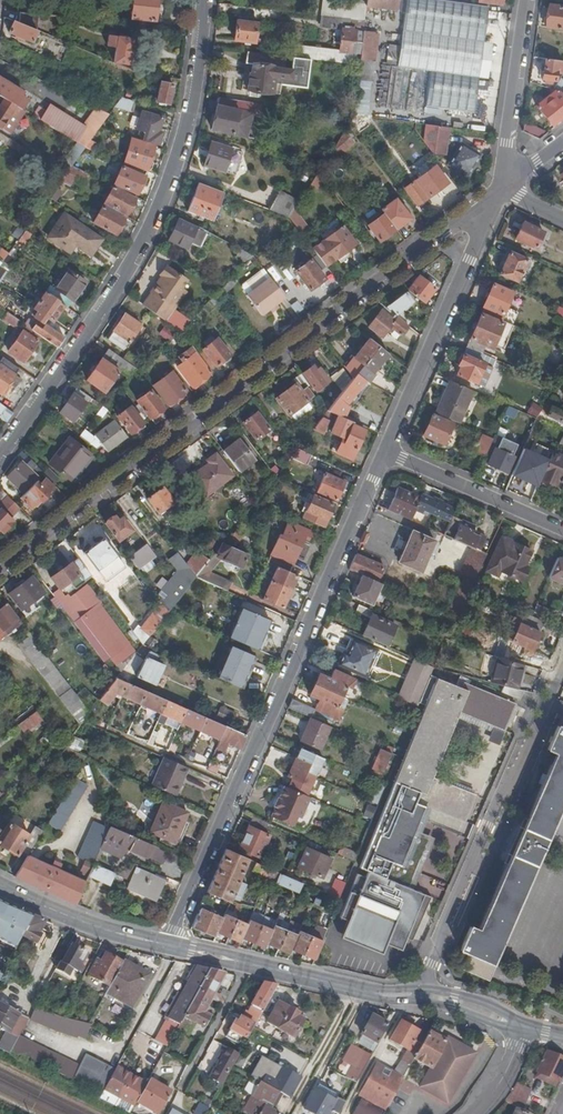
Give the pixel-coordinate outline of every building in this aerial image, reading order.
[(130,19),(155,22),(157,0),(132,0),(130,19)] [(366,11),(369,12),(370,6),(397,10),(398,0),(367,0),(366,11)] [(412,0),(407,0),(402,32),(483,43),(488,11),(412,0)] [(488,11),(488,8),(435,0),(412,0),(488,11)] [(549,5),(546,28),(562,30),(562,7),(549,5)] [(39,15),(22,13),(20,23),(36,30),(39,15)] [(255,44),(258,22),(237,20),(234,41),(255,44)] [(20,23),(14,21),(9,32),(33,42),(37,31),(36,30),(20,23)] [(354,42),(355,31),(341,29),(339,52),(349,53),(351,42),(354,42)] [(483,43),(402,32),(397,67),(409,69),(412,69),(428,71),(478,77),(483,43)] [(360,60),(375,63),(378,35),(363,33),(361,53),(360,60)] [(115,47),(113,62),(129,65),(132,38),(109,35),(107,46),(115,47)] [(492,44),(483,43),(478,77),(487,79),(492,44)] [(399,46),(389,45),(387,59),(397,61),(399,46)] [(284,68),(286,56),(246,51),(245,64),(252,65),(251,75),(249,75),(248,90),(272,94),(273,83),(274,78),(273,78),(274,68),(281,68),(284,68)] [(293,69),(284,68),(281,68),(278,86),(281,86),(307,89),(310,62),(294,60),(293,69)] [(358,81),(370,82),(371,83),(375,63),(360,60),(360,65),(358,81)] [(562,62),(545,60),(543,71),(542,80),(545,80),(544,83),(551,84),(552,81),(554,82),(556,72),(561,73),(562,62)] [(138,73),(122,66),(114,78),(128,87),(138,73)] [(409,69),(397,67),(391,66),(385,109),(402,111),(409,69)] [(273,83),(278,86),(281,68),(274,68),(273,78),(274,78),(273,83)] [(428,71),(412,69),(405,112),(422,114),(423,107),(428,71)] [(473,113),(478,77),(428,71),(423,107),(473,113)] [(120,98),(128,87),(114,78),(100,98),(114,107),(120,98)] [(22,110),(28,100),(21,96),(23,93),(0,79),(0,96),(22,110)] [(358,81),(355,101),(367,103),(370,82),(358,81)] [(155,99),(154,102),(169,105),(173,85),(160,83),(157,100),(155,99)] [(273,83),(272,94),(280,95),(281,86),(278,86),(273,83)] [(562,117),(562,97),(561,95),(559,92),(555,91),(536,107),(552,126),(562,117)] [(110,112),(114,107),(100,98),(97,102),(110,112)] [(131,112),(134,102),(120,98),(114,107),(131,112)] [(262,104),(218,98),(211,130),(250,139),(255,115),(260,116),(262,104)] [(1,128),(10,115),(17,119),(22,112),(4,100),(0,105),(0,127),(1,128)] [(109,114),(96,107),(88,119),(90,121),(86,127),(49,105),(46,111),(39,107),(33,116),(85,148),(100,127),(109,114)] [(143,141),(162,147),(163,144),(159,142),(162,133),(159,132),(163,118),(143,112),(137,130),(145,133),(143,141)] [(347,123),(351,117),(331,114),(330,120),(347,123)] [(353,117),(351,121),(366,124),(367,116),(354,115),(353,117)] [(351,121),(334,147),(340,154),(355,142),(348,134),(355,127),(351,121)] [(539,139),(547,133),(524,123),(523,132),(539,139)] [(427,125),(424,142),(433,154),(444,156),(449,128),(427,125)] [(21,146),(1,133),(0,135),(0,138),(18,150),(21,146)] [(124,164),(147,171),(154,146),(132,138),(124,164)] [(242,153),(210,143),(203,166),(235,176),(242,153)] [(461,144),(448,164),(466,176),(479,155),(461,144)] [(334,147),(331,152),(338,161),(343,158),(340,154),(334,147)] [(448,184),(435,166),(430,170),(426,164),(419,168),(422,171),(419,173),(422,176),(405,188),(417,206),(448,184)] [(83,180),(87,173),(72,166),(65,175),(61,182),(69,186),(74,177),(76,177),(83,180)] [(136,195),(144,177),(121,167),(113,184),(136,195)] [(224,193),(199,183),(188,212),(199,216),(202,217),(213,221),(224,193)] [(112,187),(104,204),(126,216),(135,199),(112,187)] [(50,198),(55,201),(61,192),(56,189),(50,198)] [(300,202),(279,191),(270,210),(290,218),(294,211),(300,202)] [(384,213),(396,229),(410,219),(395,198),(381,209),(384,213)] [(95,223),(115,235),(125,218),(104,207),(95,223)] [(290,218),(298,228),(304,224),(294,211),(290,218)] [(380,241),(396,229),(384,213),(368,225),(380,241)] [(68,252),(74,244),(77,240),(81,242),(78,247),(90,255),(100,240),(64,214),(48,237),(68,252)] [(324,240),(313,249),(326,266),(337,257),(337,258),(355,244),(342,226),(337,219),(319,233),(324,240)] [(196,228),(178,221),(169,241),(186,249),(189,243),(196,228)] [(535,249),(543,232),(523,223),(516,239),(535,249)] [(207,232),(197,227),(196,228),(189,243),(200,248),(207,232)] [(9,253),(19,240),(26,231),(23,229),(6,251),(9,253)] [(24,244),(32,235),(26,231),(19,240),(24,244)] [(355,244),(337,258),(341,263),(359,249),(355,244)] [(238,271),(252,256),(239,249),(235,257),(237,258),(233,266),(238,268),(236,270),(238,271)] [(517,282),(527,259),(509,252),(500,274),(517,282)] [(310,260),(295,271),(309,291),(325,278),(310,260)] [(183,330),(191,321),(173,309),(169,306),(181,289),(187,281),(168,267),(162,276),(163,277),(159,283),(157,282),(150,293),(151,294),(143,306),(181,332),(183,330)] [(262,269),(241,285),(242,288),(247,295),(246,296),(261,316),(269,309),(284,298),(262,269)] [(55,289),(72,301),(73,301),(86,283),(68,271),(55,289)] [(222,295),(223,295),(238,281),(234,276),(219,291),(222,295)] [(419,276),(408,290),(424,303),(435,289),(419,276)] [(484,307),(482,313),(503,322),(512,326),(518,313),(506,308),(513,293),(493,284),(483,307),(484,307)] [(64,306),(67,308),(72,301),(55,289),(53,290),(49,288),(46,293),(64,306)] [(169,306),(173,309),(185,292),(181,289),(169,306)] [(213,304),(222,295),(219,291),(210,301),(213,304)] [(52,322),(64,306),(46,293),(45,293),(34,309),(38,312),(36,315),(33,313),(32,316),(42,323),(46,318),(52,322)] [(406,293),(386,308),(397,317),(408,325),(412,320),(401,311),(404,309),(405,310),(408,309),(406,306),(410,304),(412,302),(406,293)] [(278,308),(276,305),(269,309),(271,313),(278,308)] [(408,325),(397,317),(396,318),(394,316),(392,318),(382,310),(368,327),(382,338),(390,327),(400,335),(405,330),(408,326),(408,325)] [(17,328),(21,323),(6,312),(2,318),(17,328)] [(129,342),(129,343),(141,325),(125,314),(107,339),(123,350),(129,342)] [(502,324),(481,314),(467,347),(480,353),(482,354),(485,346),(491,349),(500,353),(512,326),(503,322),(502,324)] [(58,348),(64,339),(46,326),(43,331),(28,320),(24,324),(58,348)] [(165,326),(160,333),(167,339),(172,332),(165,326)] [(8,352),(23,362),(38,343),(22,332),(8,352)] [(196,354),(208,369),(213,364),(215,367),(230,356),(217,338),(196,354)] [(351,356),(343,366),(352,379),(356,374),(378,347),(369,339),(354,358),(351,356)] [(378,347),(356,374),(365,381),(368,383),(375,375),(373,373),(388,354),(378,347)] [(467,347),(466,347),(458,365),(461,367),(457,375),(476,383),(484,364),(476,361),(480,353),(467,347)] [(123,359),(108,349),(87,380),(105,393),(126,361),(123,359)] [(139,362),(128,353),(123,359),(126,361),(135,368),(139,362)] [(210,373),(195,354),(177,367),(192,387),(210,373)] [(19,369),(4,359),(0,364),(0,396),(1,395),(3,397),(6,393),(9,395),(21,379),(14,375),(19,369)] [(484,364),(476,383),(484,386),(492,367),(484,364)] [(302,373),(315,391),(328,381),(319,368),(316,370),(312,365),(302,373)] [(329,378),(341,394),(351,381),(342,368),(329,378)] [(186,391),(172,372),(153,386),(168,405),(186,391)] [(308,385),(301,374),(293,380),(296,384),(276,398),(288,415),(290,414),(306,402),(313,397),(305,387),(308,385)] [(341,394),(328,410),(339,415),(343,417),(347,409),(345,408),(365,381),(356,374),(352,379),(351,381),(341,394)] [(473,391),(450,380),(447,388),(441,401),(436,413),(459,423),(473,391)] [(441,401),(447,388),(443,386),(438,400),(441,401)] [(548,387),(541,398),(547,402),(554,391),(548,387)] [(91,398),(77,388),(60,412),(74,422),(91,398)] [(163,409),(150,391),(137,401),(150,418),(163,409)] [(290,414),(295,421),(311,408),(306,402),(290,414)] [(13,413),(0,403),(0,419),(6,423),(13,413)] [(527,413),(536,417),(539,408),(530,405),(527,413)] [(546,416),(559,423),(562,416),(562,412),(551,405),(546,416)] [(143,424),(130,406),(117,416),(130,433),(143,424)] [(519,411),(507,406),(503,416),(514,421),(519,411)] [(256,440),(269,430),(256,412),(243,422),(256,440)] [(343,417),(339,415),(331,433),(346,440),(344,445),(335,441),(332,448),(351,460),(364,430),(352,425),(354,422),(343,417)] [(444,444),(453,424),(432,415),(423,435),(444,444)] [(322,418),(313,429),(323,434),(329,421),(322,418)] [(127,437),(115,421),(95,436),(102,445),(107,452),(127,437)] [(95,436),(94,436),(84,430),(78,436),(94,450),(102,445),(95,436)] [(475,451),(485,456),(493,438),(483,434),(475,451)] [(90,455),(69,439),(49,464),(70,480),(90,455)] [(238,439),(223,451),(238,472),(253,460),(238,439)] [(499,469),(501,470),(507,473),(514,457),(495,448),(487,464),(496,468),(495,470),(498,472),(499,469)] [(297,449),(294,453),(291,457),(307,464),(311,455),(297,449)] [(540,480),(557,487),(559,483),(562,484),(562,455),(553,451),(540,480)] [(192,477),(206,496),(232,476),(216,454),(207,460),(209,463),(192,477)] [(44,473),(31,460),(29,462),(42,474),(44,473)] [(42,474),(29,462),(25,466),(21,462),(7,478),(23,495),(36,481),(42,474)] [(47,469),(44,473),(42,474),(46,478),(53,485),(58,479),(47,469)] [(507,473),(501,470),(496,482),(502,485),(507,473)] [(336,501),(345,482),(326,474),(317,492),(336,501)] [(36,481),(23,495),(20,498),(30,508),(39,499),(41,501),(49,494),(47,492),(54,486),(53,485),(46,478),(40,485),(36,481)] [(164,509),(173,502),(169,496),(162,487),(147,498),(158,514),(164,509)] [(396,493),(389,510),(412,521),(416,511),(422,498),(399,488),(396,493)] [(394,492),(386,509),(389,510),(396,493),(394,492)] [(313,496),(303,519),(323,528),(334,505),(313,496)] [(19,508),(7,497),(0,504),(0,529),(1,528),(5,532),(15,522),(10,518),(19,508)] [(428,501),(422,498),(416,511),(423,514),(424,510),(434,515),(450,522),(453,516),(456,509),(444,504),(434,499),(430,497),(428,501)] [(171,519),(181,512),(173,502),(164,509),(171,519)] [(118,522),(115,516),(105,523),(118,541),(132,530),(123,518),(118,522)] [(450,522),(444,535),(481,552),(488,538),(481,535),(480,537),(473,534),(477,526),(453,516),(450,522)] [(279,535),(267,563),(277,568),(289,573),(308,531),(289,522),(282,537),(279,535)] [(236,545),(244,535),(236,529),(228,539),(236,545)] [(422,572),(436,541),(413,530),(407,542),(404,550),(398,562),(422,572)] [(521,561),(528,546),(504,535),(489,568),(500,574),(502,568),(519,576),(524,563),(521,561)] [(104,538),(84,554),(97,571),(105,565),(117,556),(104,538)] [(486,554),(493,540),(488,538),(481,552),(486,554)] [(211,539),(206,548),(213,552),(218,543),(211,539)] [(147,544),(129,558),(137,569),(155,556),(147,544)] [(210,560),(196,577),(199,579),(227,591),(231,582),(209,573),(220,557),(241,566),(247,554),(223,544),(215,553),(210,560)] [(532,548),(528,546),(521,561),(524,563),(519,576),(524,578),(530,565),(526,563),(532,548)] [(210,560),(195,550),(185,563),(196,577),(210,560)] [(184,561),(178,554),(170,560),(178,571),(183,577),(162,603),(169,612),(170,611),(189,588),(186,585),(190,581),(193,582),(196,577),(185,563),(184,561)] [(356,554),(349,570),(359,574),(362,575),(378,582),(384,567),(356,554)] [(83,574),(69,557),(42,576),(51,587),(61,579),(66,587),(83,574)] [(557,558),(549,577),(562,584),(562,561),(557,558)] [(448,613),(457,617),(469,592),(481,566),(473,562),(448,613)] [(97,571),(103,580),(111,573),(105,565),(97,571)] [(292,587),(297,576),(289,573),(277,568),(272,579),(270,582),(290,591),(292,587)] [(178,571),(157,596),(162,602),(162,603),(183,577),(178,571)] [(261,575),(253,571),(250,577),(258,580),(261,575)] [(360,581),(357,580),(353,589),(356,590),(353,596),(372,605),(382,584),(378,582),(362,575),(360,581)] [(45,593),(32,576),(8,594),(21,611),(45,593)] [(269,585),(263,599),(283,608),(287,599),(289,594),(290,591),(270,582),(272,579),(262,576),(260,581),(269,585)] [(58,595),(53,588),(46,593),(68,621),(73,617),(86,607),(115,648),(103,656),(109,665),(129,650),(93,603),(95,602),(81,583),(68,594),(65,590),(58,595)] [(469,592),(457,617),(463,619),(474,595),(469,592)] [(169,612),(162,603),(162,602),(153,612),(160,618),(162,615),(165,618),(169,612)] [(8,604),(0,610),(0,640),(6,635),(3,629),(18,618),(8,604)] [(232,621),(234,622),(241,608),(233,604),(227,618),(232,621)] [(370,618),(363,636),(386,646),(396,626),(372,616),(374,611),(359,604),(356,612),(370,618)] [(552,611),(537,604),(533,612),(549,619),(552,611)] [(73,617),(103,656),(115,648),(86,607),(73,617)] [(232,621),(225,636),(261,652),(268,637),(264,635),(270,621),(241,608),(234,622),(232,621)] [(140,629),(150,637),(165,618),(162,615),(160,618),(153,612),(140,629)] [(545,623),(530,616),(527,623),(515,617),(508,633),(505,639),(533,650),(545,623)] [(67,682),(31,635),(19,644),(54,691),(67,682)] [(127,654),(132,659),(143,646),(143,645),(142,645),(138,639),(127,654)] [(354,641),(350,639),(344,653),(348,655),(354,641)] [(370,666),(376,651),(354,641),(348,655),(344,653),(339,665),(363,675),(367,665),(370,666)] [(220,667),(244,678),(254,656),(230,646),(220,667)] [(145,651),(141,649),(137,658),(141,660),(145,651)] [(146,657),(137,677),(155,686),(164,666),(156,662),(158,656),(149,652),(147,658),(146,657)] [(431,654),(426,664),(434,667),(438,657),(431,654)] [(244,678),(248,680),(257,658),(254,656),(244,678)] [(496,657),(490,682),(504,686),(519,690),(525,665),(496,657)] [(413,659),(397,697),(408,702),(418,706),(421,698),(430,677),(434,667),(426,664),(413,659)] [(220,667),(216,677),(240,688),(244,678),(220,667)] [(135,673),(126,669),(122,679),(130,683),(135,673)] [(315,684),(342,696),(346,687),(349,688),(351,689),(355,680),(334,670),(333,672),(330,671),(328,674),(332,675),(330,679),(327,677),(319,674),(318,676),(315,675),(313,681),(316,682),(315,684)] [(430,677),(421,698),(428,700),(396,781),(420,792),(417,801),(427,806),(431,807),(464,822),(474,796),(427,776),(429,772),(454,710),(491,725),(487,735),(501,741),(516,705),(477,689),(479,684),(462,677),(457,688),(430,677)] [(126,683),(116,679),(99,700),(107,706),(116,695),(121,696),(126,683)] [(67,682),(54,691),(80,725),(82,722),(89,713),(67,682)] [(146,692),(126,683),(121,696),(140,705),(146,692)] [(319,703),(315,709),(332,716),(336,707),(337,707),(342,696),(315,684),(310,694),(318,698),(320,699),(319,703)] [(520,701),(523,691),(519,690),(504,686),(502,693),(520,701)] [(166,701),(146,692),(140,705),(160,714),(166,701)] [(292,699),(288,708),(308,717),(311,718),(315,709),(292,699)] [(186,709),(166,701),(160,714),(157,722),(163,724),(167,717),(180,723),(186,709)] [(418,706),(408,702),(406,707),(416,711),(418,706)] [(235,714),(220,708),(216,717),(231,724),(235,714)] [(205,718),(186,709),(180,723),(199,731),(205,718)] [(24,734),(43,720),(35,710),(16,724),(24,734)] [(311,718),(308,717),(298,739),(317,748),(327,725),(311,718)] [(219,740),(225,727),(205,718),(199,731),(219,740)] [(240,749),(246,736),(225,727),(219,740),(216,748),(222,751),(226,743),(240,749)] [(489,980),(545,854),(562,812),(562,728),(558,727),(548,750),(557,754),(547,777),(528,819),(524,817),(504,863),(508,865),(479,931),(471,927),(460,950),(469,954),(463,969),(489,980)] [(47,732),(40,739),(47,746),(53,739),(47,732)] [(66,748),(64,751),(84,765),(88,758),(66,748)] [(301,748),(297,757),(311,763),(308,772),(316,775),(323,758),(301,748)] [(386,751),(381,749),(373,769),(376,770),(373,776),(381,780),(386,769),(388,770),(391,762),(389,761),(392,754),(386,751)] [(293,778),(289,787),(307,795),(315,776),(307,773),(308,772),(311,763),(297,757),(289,776),(293,778)] [(165,759),(163,758),(151,786),(175,796),(187,769),(184,767),(165,759)] [(207,770),(215,774),(219,765),(210,761),(207,770)] [(476,792),(429,772),(427,776),(474,796),(476,792)] [(88,786),(75,778),(47,824),(60,831),(88,786)] [(420,792),(396,781),(360,867),(369,871),(366,877),(358,873),(340,917),(348,920),(346,927),(342,937),(383,954),(387,943),(402,949),(407,937),(415,917),(421,920),(431,896),(413,888),(420,871),(416,870),(429,838),(415,833),(421,818),(426,806),(426,807),(427,806),(417,801),(420,792)] [(289,787),(284,785),(278,797),(277,797),(273,806),(274,807),(271,816),(290,824),(294,815),(298,817),(301,818),(311,796),(307,795),(289,787)] [(187,813),(163,803),(150,832),(174,843),(187,813)] [(425,820),(431,807),(427,806),(426,807),(426,806),(421,818),(425,820)] [(268,823),(253,816),(239,848),(260,858),(270,835),(264,833),(268,823)] [(101,850),(110,829),(94,822),(78,858),(87,862),(83,870),(90,873),(94,865),(101,850)] [(20,852),(30,835),(9,823),(0,837),(0,844),(17,855),(20,852)] [(476,824),(474,823),(468,837),(470,838),(476,824)] [(27,856),(28,856),(44,830),(36,826),(30,835),(20,852),(27,856)] [(152,845),(111,828),(110,829),(101,850),(121,858),(125,849),(147,858),(152,845)] [(324,878),(332,859),(308,848),(299,866),(324,878)] [(227,849),(208,892),(231,901),(233,897),(240,881),(250,859),(227,849)] [(358,853),(349,849),(345,857),(355,862),(355,860),(358,853)] [(28,856),(15,877),(20,879),(43,890),(77,904),(86,882),(59,870),(61,865),(54,861),(52,867),(28,856)] [(281,873),(257,863),(253,872),(277,882),(281,873)] [(149,894),(157,897),(164,882),(166,883),(167,879),(156,874),(155,876),(137,869),(138,865),(135,864),(132,870),(123,866),(119,876),(131,882),(128,888),(148,897),(149,894)] [(94,865),(90,873),(90,875),(110,884),(114,874),(94,865)] [(281,873),(277,882),(298,892),(300,887),(304,889),(306,885),(281,873)] [(347,881),(338,878),(331,896),(339,899),(347,881)] [(240,881),(233,897),(240,900),(247,884),(240,881)] [(223,918),(218,932),(221,933),(229,937),(237,919),(233,917),(237,903),(231,901),(223,918)] [(16,949),(23,936),(34,917),(12,908),(0,902),(0,941),(16,949)] [(201,908),(193,926),(201,930),(207,932),(216,936),(216,935),(218,932),(223,918),(213,914),(215,911),(211,909),(210,912),(201,908)] [(237,919),(229,937),(237,940),(241,942),(242,939),(242,937),(248,924),(240,920),(243,913),(240,912),(237,919)] [(258,923),(261,916),(253,913),(250,919),(258,923)] [(242,937),(254,942),(264,917),(261,916),(258,923),(250,919),(248,924),(242,937)] [(39,934),(45,922),(34,917),(23,936),(36,944),(41,935),(39,934)] [(266,946),(267,943),(273,930),(264,926),(267,919),(264,917),(254,942),(266,948),(266,946)] [(421,920),(415,917),(407,937),(413,940),(421,920)] [(272,945),(279,948),(289,924),(286,922),(283,929),(275,925),(273,930),(267,943),(272,945)] [(290,953),(292,949),(298,935),(289,932),(292,925),(289,924),(279,948),(286,951),(290,953)] [(292,949),(303,954),(314,929),(311,927),(308,934),(300,931),(298,935),(292,949)] [(303,954),(315,959),(322,940),(314,937),(317,930),(314,929),(303,954)] [(60,962),(56,969),(69,976),(73,969),(78,972),(78,971),(81,973),(84,967),(82,965),(88,954),(73,945),(62,963),(60,962)] [(109,987),(122,963),(106,954),(102,962),(98,959),(89,975),(109,987)] [(150,975),(124,960),(122,963),(109,987),(106,993),(132,1008),(150,975)] [(184,1017),(197,992),(210,969),(194,966),(194,967),(190,970),(189,972),(193,973),(191,976),(188,974),(184,981),(188,982),(181,994),(178,993),(164,1018),(179,1026),(184,1017)] [(210,999),(222,1005),(228,994),(222,991),(220,996),(213,993),(222,976),(226,978),(227,973),(210,969),(197,992),(210,999)] [(256,1025),(278,985),(265,982),(252,1006),(254,1007),(250,1013),(247,1011),(243,1018),(254,1024),(256,1025)] [(202,1013),(210,999),(197,992),(184,1017),(198,1024),(203,1027),(209,1017),(202,1013)] [(9,1054),(20,1036),(28,1020),(19,1015),(11,1011),(14,1007),(6,1002),(4,1007),(0,1004),(0,1029),(6,1032),(0,1044),(0,1050),(9,1054)] [(299,1013),(279,1002),(267,1022),(294,1038),(303,1021),(297,1017),(299,1013)] [(21,1011),(14,1007),(11,1011),(19,1015),(21,1011)] [(61,1017),(36,1007),(30,1020),(55,1031),(77,1039),(78,1037),(86,1040),(92,1024),(89,1024),(61,1017)] [(378,1044),(388,1025),(372,1016),(362,1034),(378,1044)] [(179,1026),(177,1030),(190,1038),(198,1024),(184,1017),(179,1026)] [(246,1038),(254,1024),(243,1018),(240,1017),(237,1022),(234,1021),(226,1037),(239,1044),(241,1041),(243,1037),(246,1038)] [(414,1059),(427,1036),(411,1027),(407,1025),(401,1021),(391,1040),(408,1050),(395,1073),(392,1072),(389,1077),(383,1074),(385,1069),(377,1064),(360,1095),(386,1110),(414,1059)] [(446,1042),(429,1032),(427,1036),(414,1059),(431,1068),(421,1087),(449,1102),(476,1053),(449,1037),(446,1042)] [(102,1093),(104,1091),(115,1070),(85,1055),(80,1066),(20,1036),(9,1054),(28,1063),(30,1059),(73,1081),(74,1079),(102,1093)] [(357,1083),(371,1057),(353,1047),(345,1062),(349,1064),(353,1067),(347,1078),(357,1083)] [(233,1067),(239,1055),(227,1049),(211,1078),(223,1085),(233,1067)] [(562,1075),(562,1058),(547,1051),(537,1072),(559,1082),(562,1075)] [(104,1091),(135,1106),(137,1103),(147,1084),(117,1067),(115,1070),(104,1091)] [(283,1094),(290,1098),(300,1078),(293,1075),(282,1068),(275,1080),(266,1075),(262,1082),(273,1088),(280,1092),(283,1094)] [(389,1077),(392,1072),(385,1069),(383,1074),(389,1077)] [(149,1081),(147,1084),(137,1103),(156,1113),(159,1113),(171,1092),(149,1081)] [(272,1110),(273,1107),(272,1106),(280,1092),(273,1088),(260,1081),(252,1096),(266,1104),(261,1113),(279,1113),(272,1110)] [(518,1085),(510,1105),(524,1111),(533,1092),(518,1085)] [(335,1097),(317,1087),(316,1090),(333,1100),(335,1097)] [(316,1090),(305,1110),(313,1113),(330,1113),(332,1110),(337,1113),(340,1113),(346,1103),(337,1099),(336,1101),(333,1100),(316,1090)] [(275,1108),(283,1094),(280,1092),(272,1106),(273,1107),(275,1108)] [(211,1105),(217,1109),(221,1101),(215,1098),(211,1105)] [(385,1112),(362,1099),(353,1113),(383,1113),(385,1112)] [(209,1110),(201,1105),(196,1113),(207,1113),(209,1110)] [(217,1109),(211,1105),(210,1108),(209,1110),(207,1113),(214,1113),(217,1109)]
